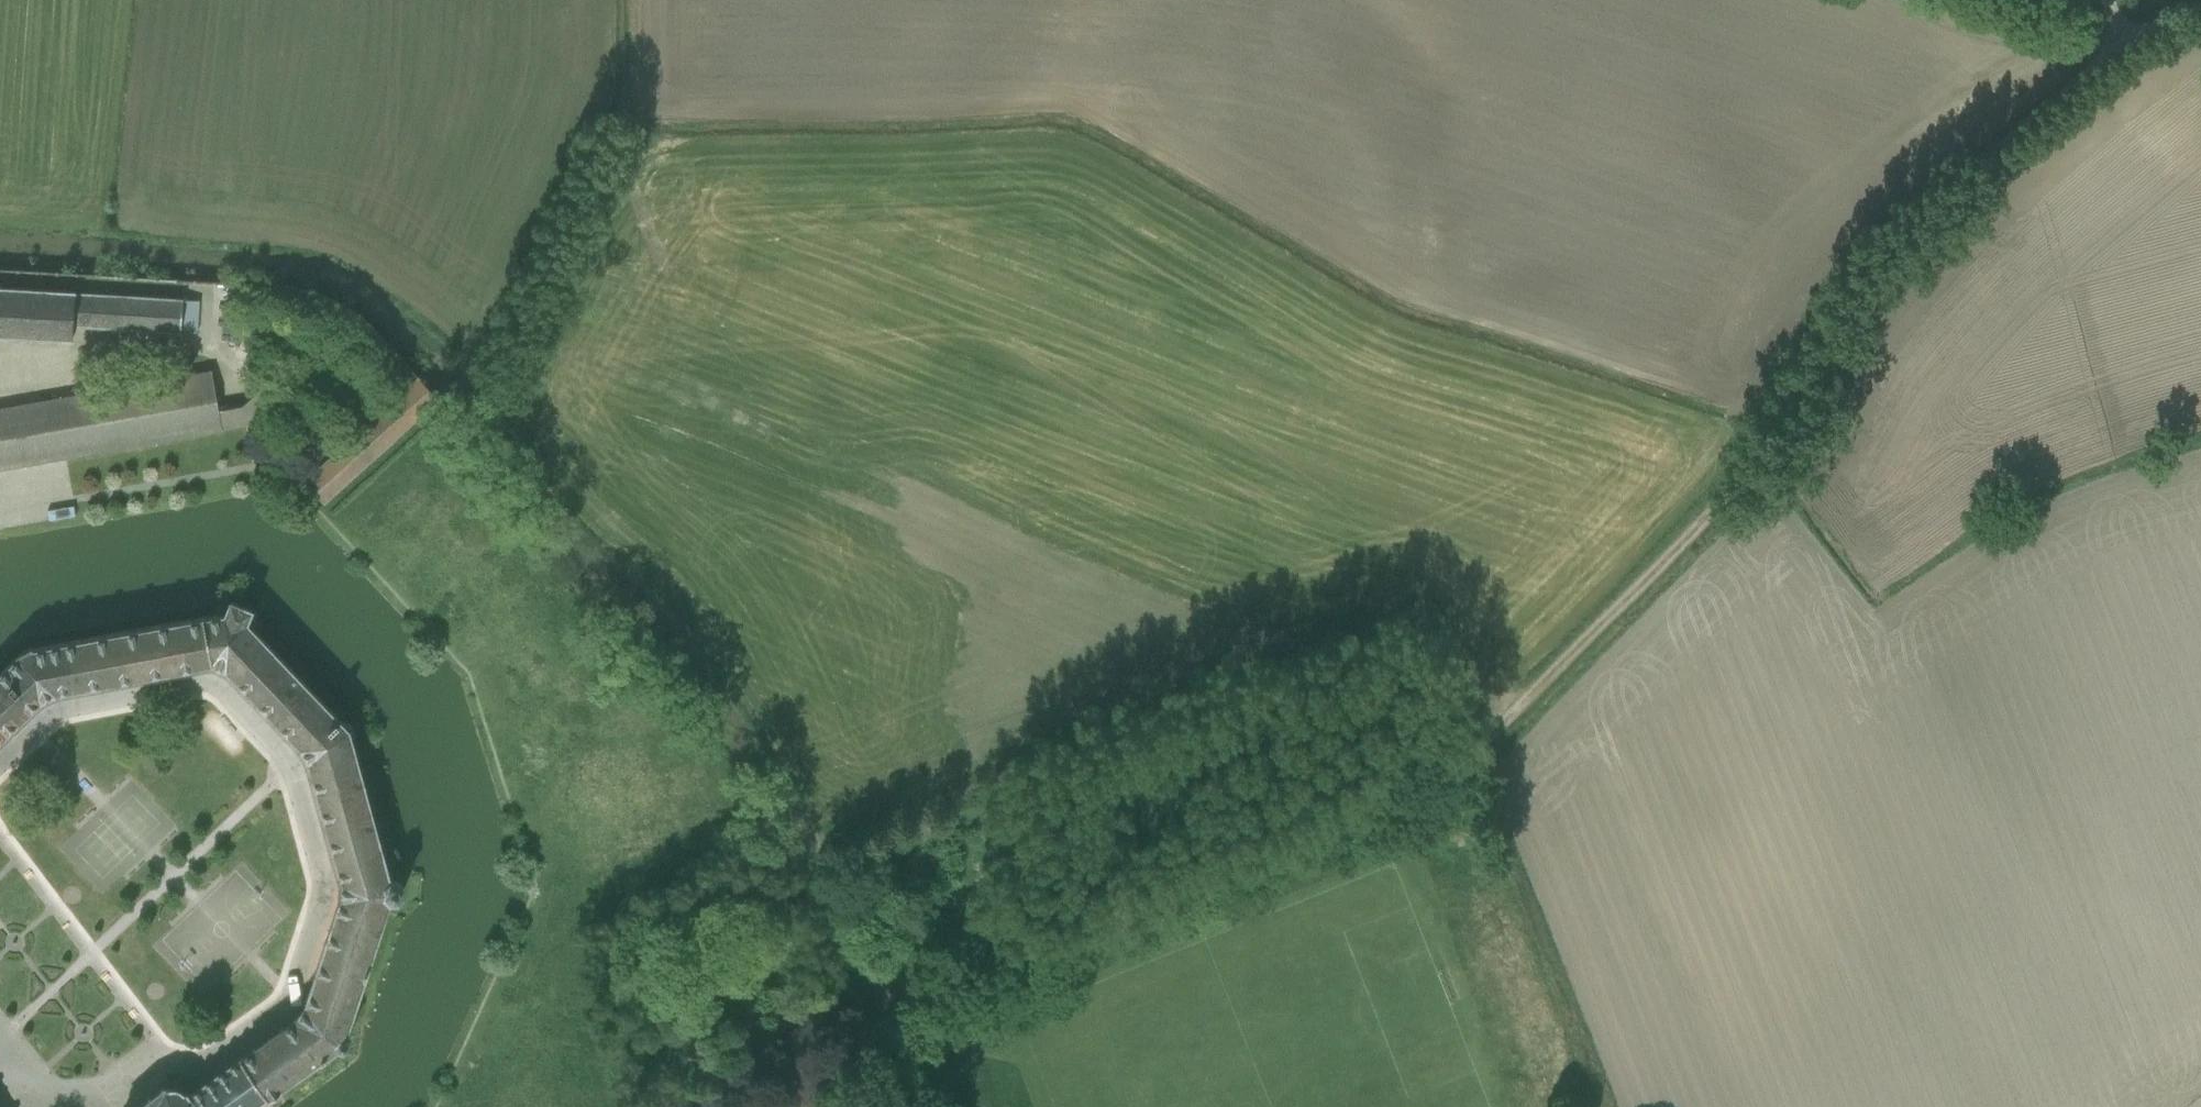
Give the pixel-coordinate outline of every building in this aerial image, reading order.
[(72,341),(73,327),(178,333),(179,331),(196,332),(198,301),(75,293),(0,288),(0,337),(72,341)] [(255,324),(245,323),(243,350),(253,350),(255,324)] [(0,408),(0,471),(221,431),(221,432),(266,424),(259,391),(242,406),(218,411),(211,371),(0,408)] [(35,505),(36,517),(60,514),(59,502),(35,505)] [(32,649),(31,647),(15,655),(16,657),(0,672),(0,743),(41,703),(56,696),(209,667),(224,672),(298,749),(306,764),(338,885),(337,900),(303,1005),(294,1018),(238,1058),(189,1094),(186,1091),(184,1092),(183,1091),(182,1089),(180,1088),(178,1087),(175,1086),(173,1086),(171,1086),(170,1084),(165,1087),(164,1085),(133,1106),(255,1106),(267,1099),(268,1099),(336,1050),(338,1051),(340,1051),(342,1051),(343,1051),(344,1051),(346,1049),(347,1048),(348,1045),(348,1044),(348,1043),(348,1042),(347,1040),(347,1039),(345,1038),(389,903),(397,903),(403,897),(404,888),(398,881),(390,881),(351,736),(352,735),(353,734),(354,732),(354,731),(354,729),(354,728),(353,727),(352,725),(351,724),(349,723),(348,723),(345,723),(344,723),(247,622),(253,609),(228,599),(223,613),(32,649)] [(809,999),(793,1005),(801,1021),(815,1014),(809,999)]
